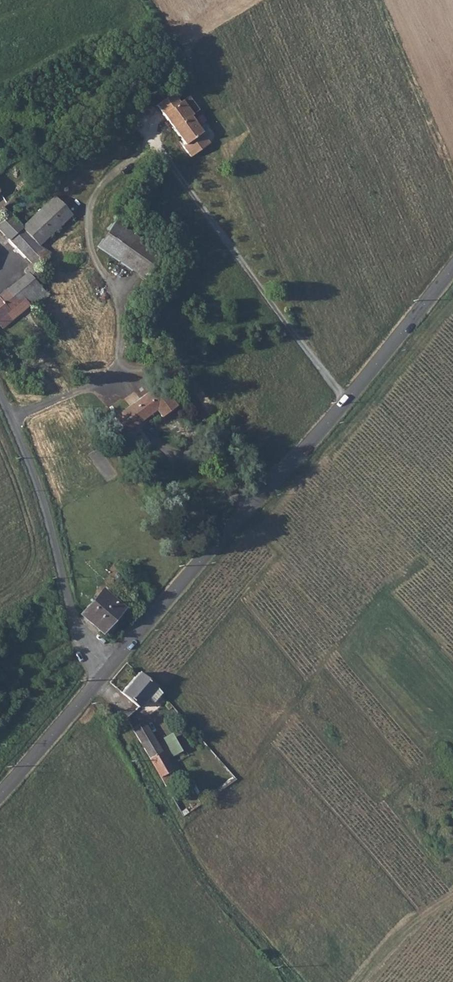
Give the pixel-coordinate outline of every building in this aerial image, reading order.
[(152,100),(156,106),(172,94),(168,88),(152,100)] [(172,94),(156,106),(163,115),(179,103),(172,94)] [(188,96),(182,101),(192,115),(199,110),(188,96)] [(190,117),(192,115),(182,101),(179,103),(163,115),(184,145),(182,146),(191,157),(210,143),(190,117)] [(0,222),(0,231),(31,263),(37,268),(48,255),(39,246),(72,215),(55,197),(22,228),(8,214),(0,222)] [(162,255),(114,222),(97,247),(144,280),(162,255)] [(0,295),(0,326),(2,329),(30,305),(32,308),(47,294),(39,286),(44,282),(39,277),(43,274),(37,268),(31,263),(24,271),(27,274),(0,295)] [(160,418),(176,406),(159,384),(113,418),(124,433),(154,410),(160,418)] [(101,631),(121,608),(102,592),(82,614),(101,631)] [(158,688),(139,673),(121,693),(136,707),(138,705),(140,707),(148,698),(151,701),(160,691),(158,688)] [(129,728),(161,784),(172,777),(141,722),(129,728)] [(175,756),(184,751),(173,733),(164,739),(175,756)]
